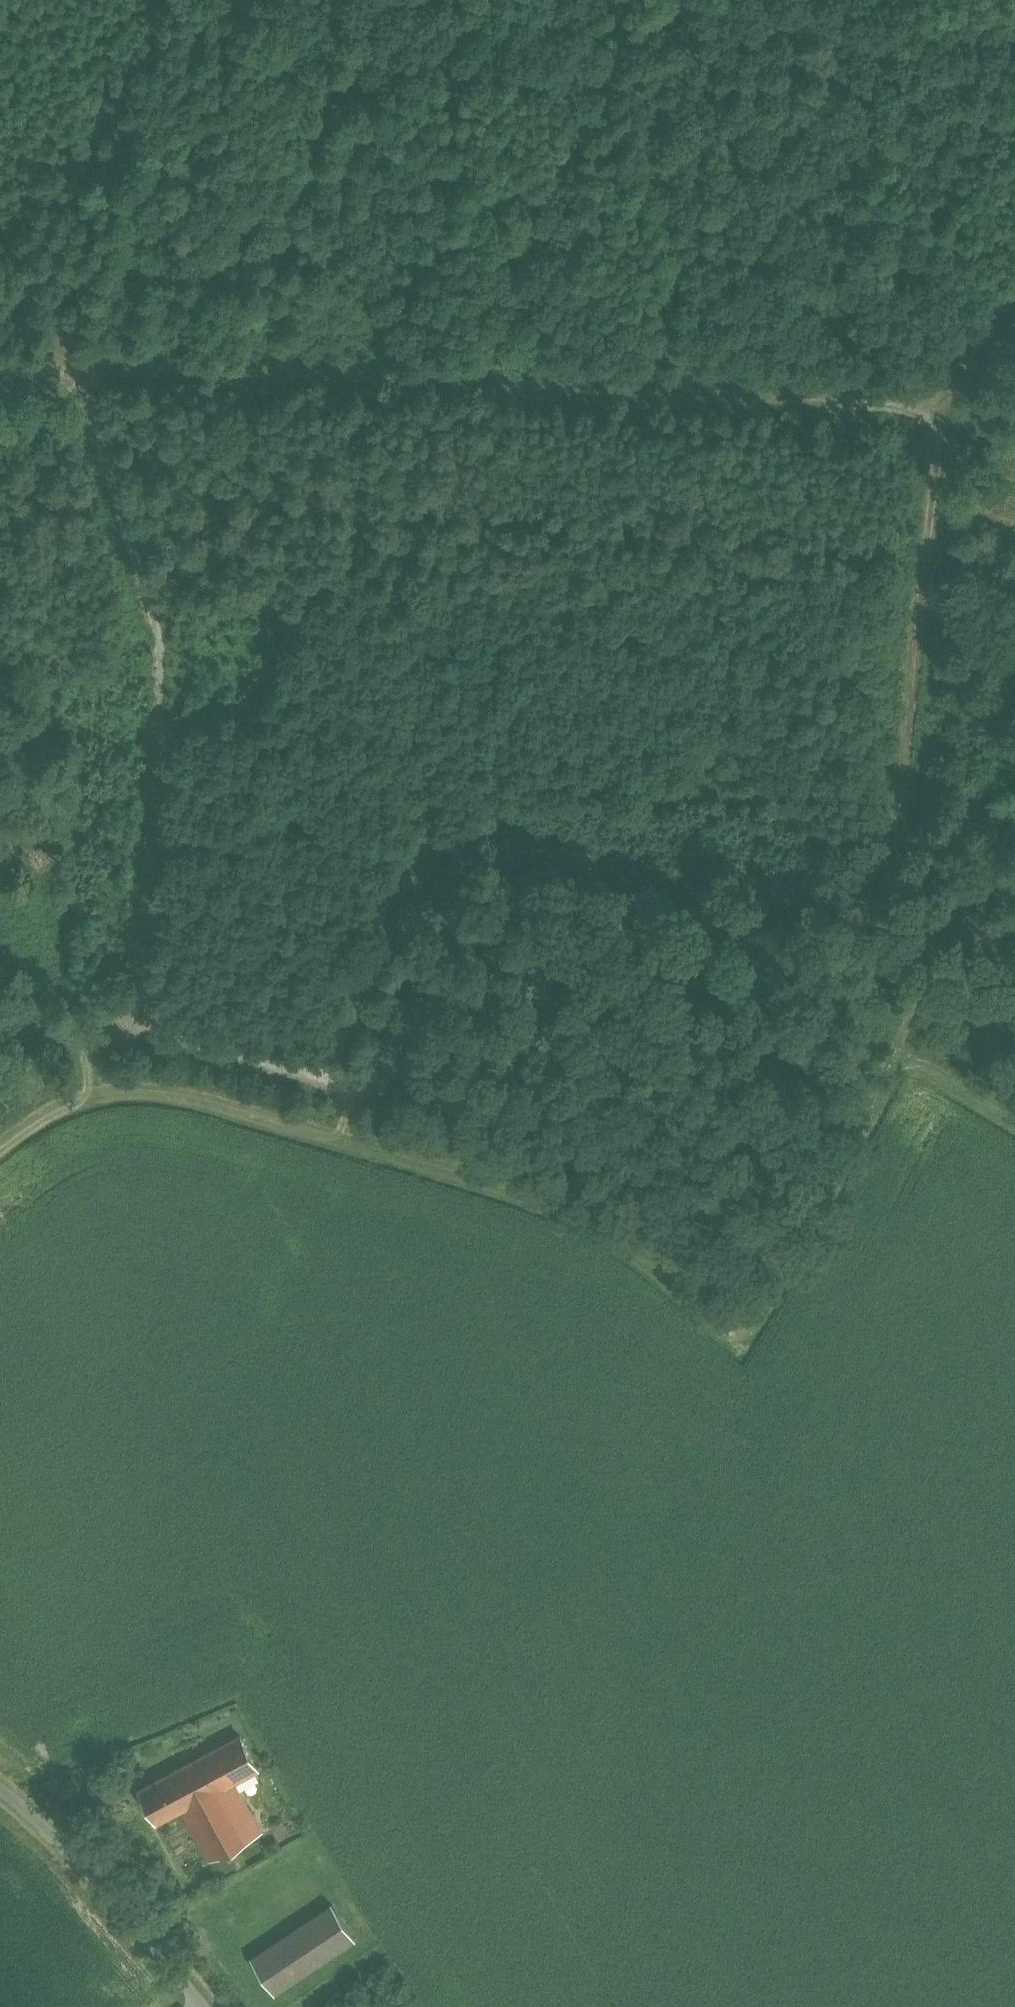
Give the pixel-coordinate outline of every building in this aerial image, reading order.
[(240,1733),(140,1788),(158,1822),(183,1808),(234,1781),(258,1767),(240,1733)] [(261,1831),(234,1781),(183,1808),(210,1859),(261,1831)] [(333,1903),(253,1957),(275,1991),(356,1937),(333,1903)]
